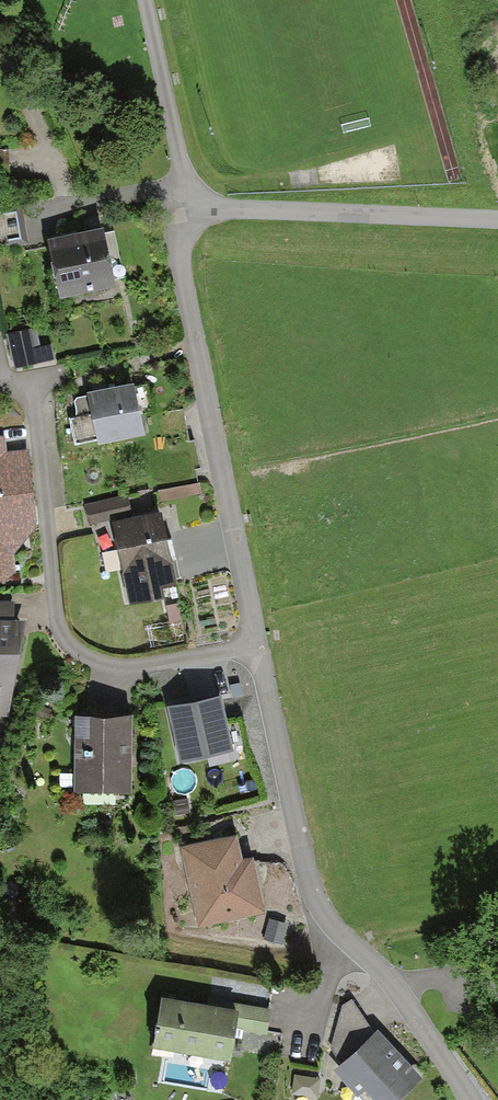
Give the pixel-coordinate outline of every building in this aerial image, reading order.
[(28,242),(21,205),(0,209),(0,247),(28,242)] [(105,233),(104,228),(48,239),(60,298),(115,287),(113,279),(125,276),(116,231),(105,233)] [(37,328),(8,334),(15,368),(55,359),(51,343),(41,345),(37,328)] [(70,421),(75,444),(98,439),(99,443),(143,433),(132,383),(88,393),(89,398),(74,401),(78,419),(70,421)] [(28,449),(7,451),(5,436),(0,437),(0,581),(4,583),(16,573),(13,554),(38,521),(37,515),(28,449)] [(199,483),(158,491),(160,500),(201,492),(199,483)] [(126,494),(84,505),(89,526),(132,515),(126,494)] [(128,605),(163,598),(161,588),(177,585),(176,578),(180,577),(172,539),(167,540),(161,512),(111,522),(128,605)] [(6,712),(27,616),(12,615),(13,599),(0,598),(0,712),(6,712)] [(179,603),(167,605),(170,625),(182,623),(179,603)] [(233,742),(220,689),(167,701),(180,755),(233,742)] [(75,788),(131,789),(133,708),(76,707),(75,788)] [(182,843),(198,924),(265,911),(252,850),(241,852),(237,832),(182,843)] [(264,938),(280,943),(287,922),(270,917),(264,938)] [(155,1040),(231,1052),(235,1023),(266,1028),(269,1004),(234,999),(233,1002),(163,991),(155,1040)] [(422,1072),(379,1024),(376,1026),(350,995),(342,1002),(329,1050),(338,1059),(333,1063),(366,1099),(393,1099),(422,1072)]
